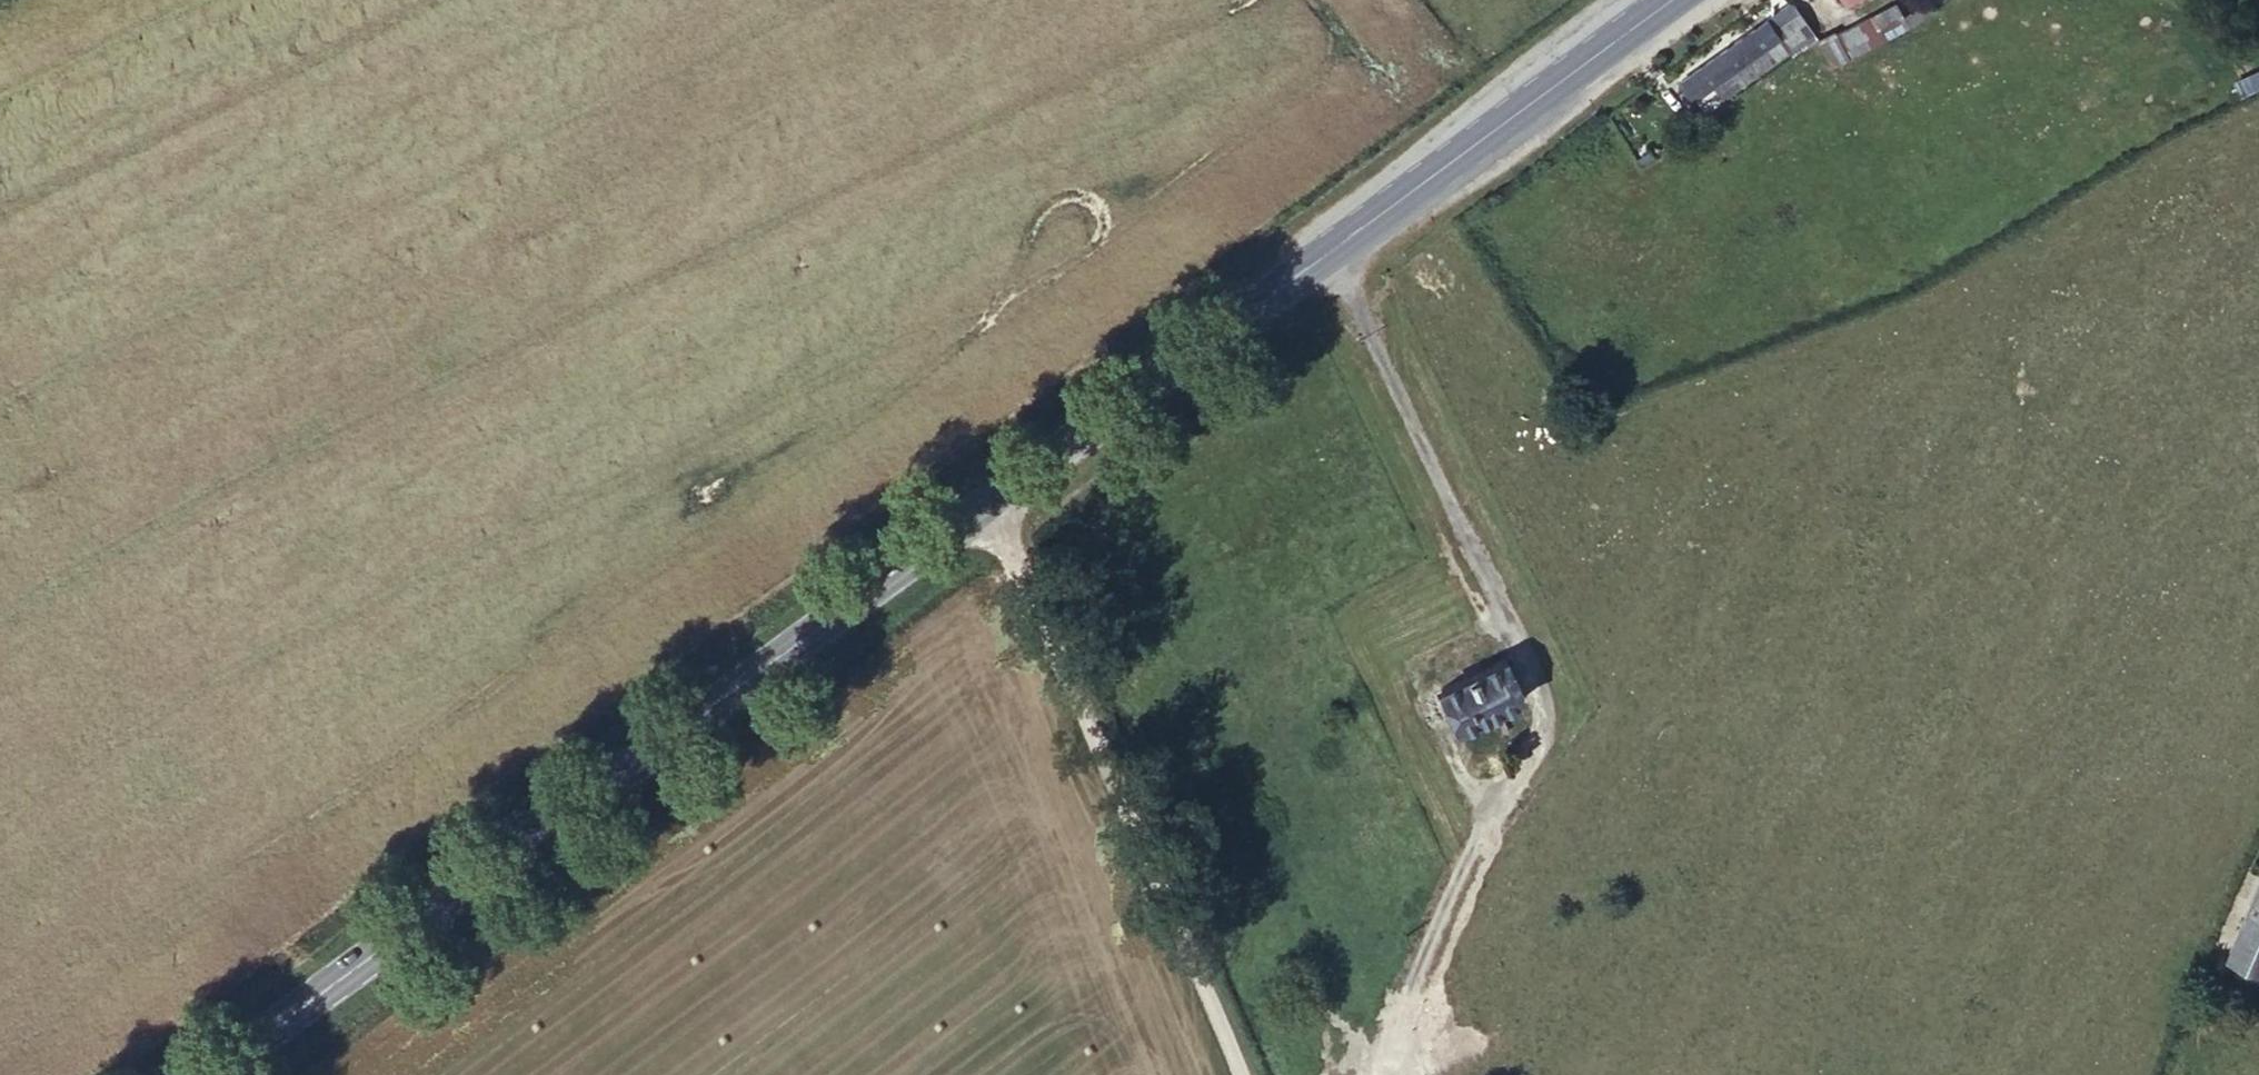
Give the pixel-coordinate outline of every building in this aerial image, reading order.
[(1764,20),(1776,35),(1802,15),(1791,0),(1764,20)] [(1817,46),(1831,69),(1920,11),(1912,1),(1889,14),(1885,9),(1817,46)] [(1782,58),(1757,24),(1670,86),(1684,104),(1705,89),(1717,103),(1782,58)] [(2232,79),(2239,96),(2258,88),(2258,68),(2232,79)] [(1504,665),(1432,695),(1450,735),(1522,705),(1504,665)] [(2248,890),(2211,971),(2248,986),(2258,959),(2258,895),(2248,890)]
